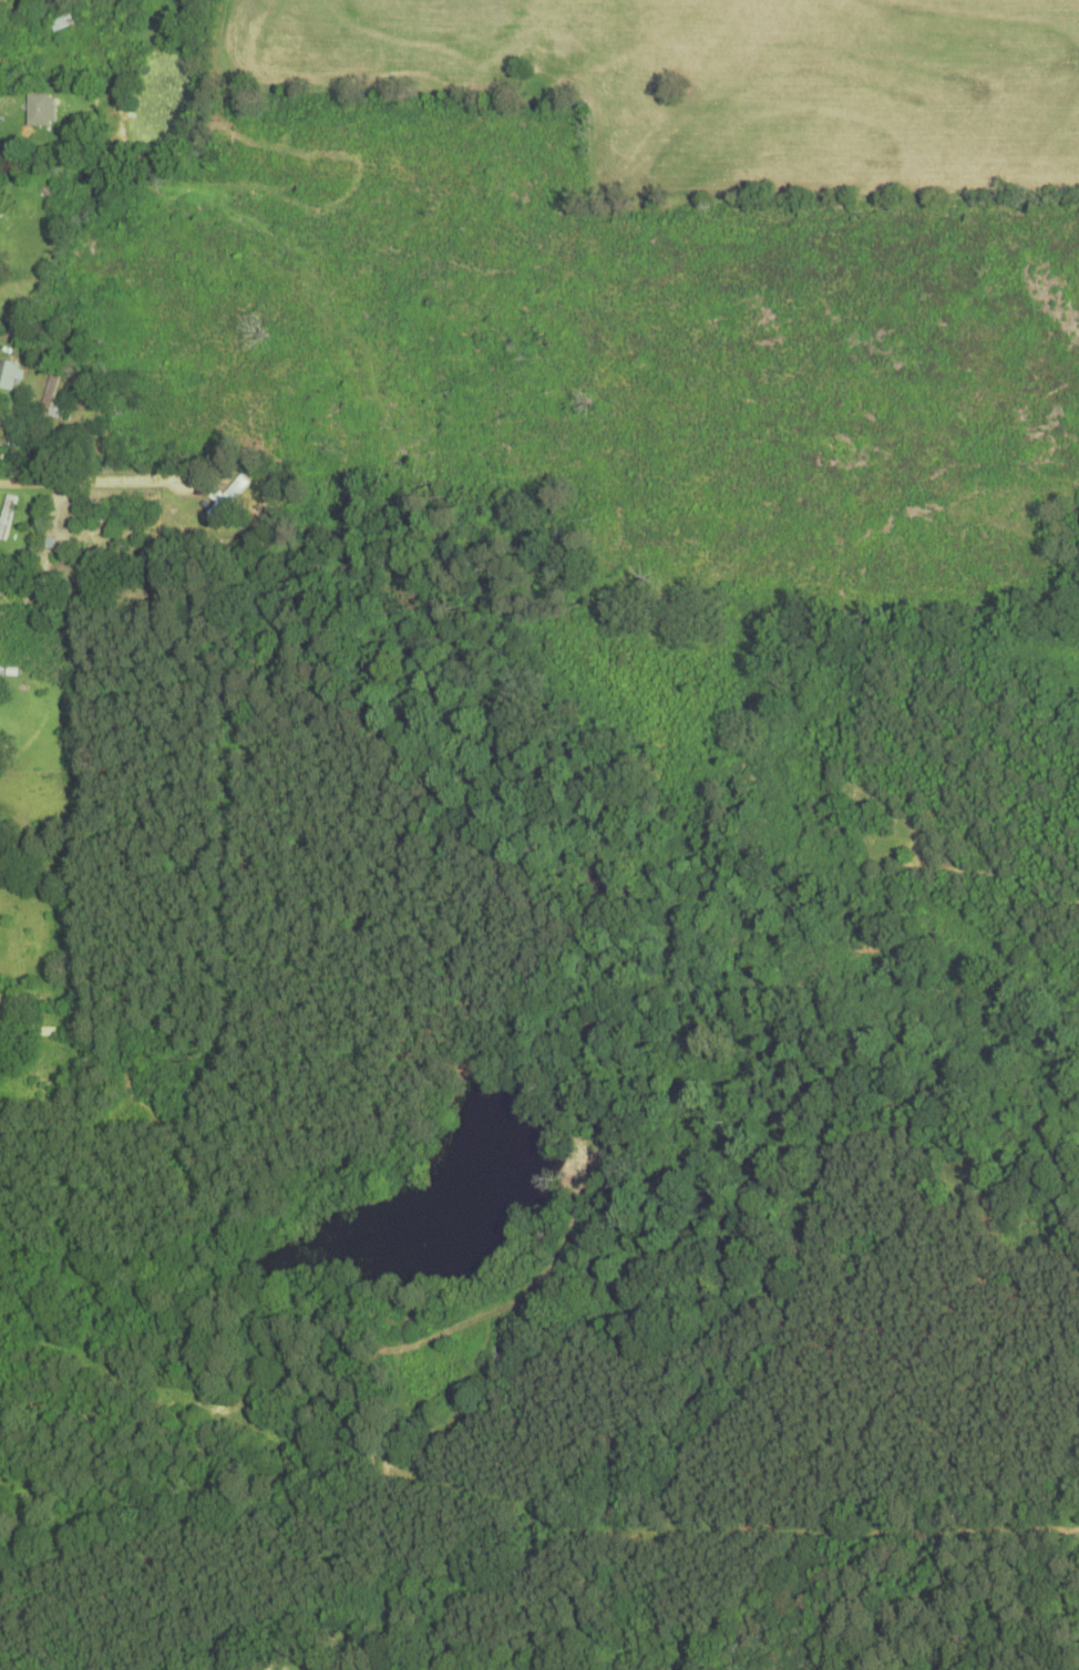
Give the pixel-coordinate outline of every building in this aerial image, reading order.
[(49,21),(55,32),(64,27),(59,16),(49,21)] [(54,125),(54,95),(26,95),(26,125),(54,125)] [(16,393),(24,367),(0,360),(0,388),(16,393)] [(206,513),(215,521),(249,483),(241,475),(206,513)] [(6,541),(17,498),(6,496),(0,520),(0,539),(6,541)]
